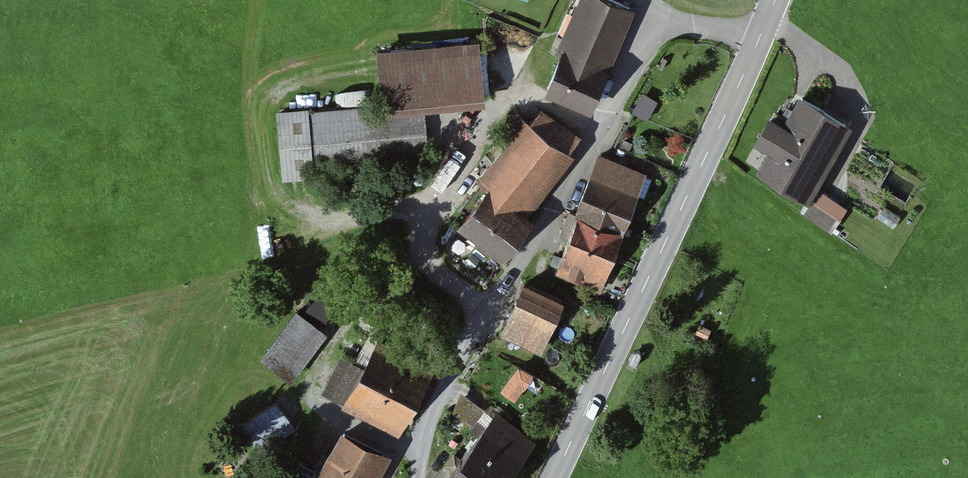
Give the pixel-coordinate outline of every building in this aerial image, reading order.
[(604,0),(583,0),(544,92),(589,111),(631,11),(604,0)] [(479,44),(380,52),(384,112),(427,108),(483,104),(479,44)] [(800,101),(783,129),(769,121),(753,148),(768,156),(755,178),(808,208),(852,131),(800,101)] [(384,105),(276,113),(282,182),(432,170),(427,108),(384,112),(384,105)] [(488,186),(457,227),(505,262),(534,222),(529,218),(575,155),(571,153),(583,137),(544,109),(533,124),(524,117),(479,179),(488,186)] [(650,180),(600,159),(577,212),(583,216),(563,262),(576,268),(572,277),(582,281),(586,272),(607,281),(650,180)] [(564,299),(526,282),(503,334),(542,350),(564,299)] [(296,314),(260,362),(291,385),(327,337),(296,314)] [(434,377),(378,348),(344,413),(400,442),(434,377)] [(518,368),(500,393),(514,403),(533,378),(518,368)] [(280,398),(244,420),(263,450),(298,429),(280,398)] [(445,477),(508,477),(534,445),(495,414),(445,477)] [(344,431),(319,477),(375,477),(388,454),(344,431)]
